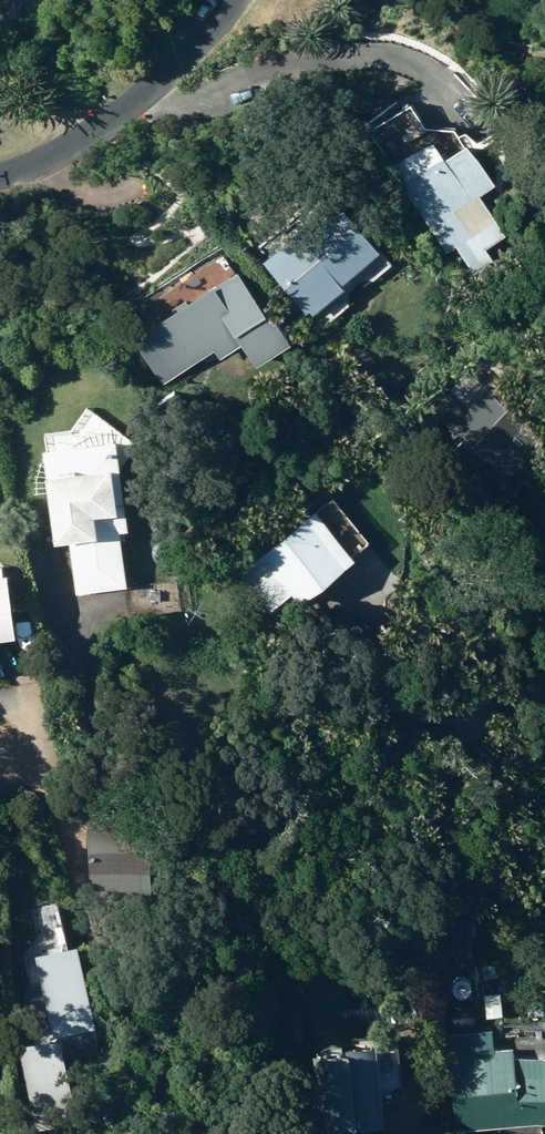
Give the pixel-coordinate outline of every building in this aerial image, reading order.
[(397,168),(451,256),(460,250),(477,277),(497,264),(490,252),(509,240),(484,199),(498,191),(471,147),(447,162),(436,143),(397,168)] [(346,289),(385,258),(344,205),(268,265),(311,319),(314,316),(317,320),(350,294),(346,289)] [(243,276),(138,345),(166,387),(217,354),(224,364),(250,347),(265,370),(296,350),(275,319),(273,321),(243,276)] [(509,477),(542,439),(533,431),(534,429),(489,390),(493,385),(475,369),(433,416),(497,472),(500,470),(509,477)] [(48,457),(62,550),(72,548),(80,599),(132,591),(124,538),(132,536),(119,446),(48,457)] [(354,573),(314,521),(265,560),(270,566),(261,573),(281,598),(289,591),(304,611),(354,573)] [(0,583),(0,651),(3,647),(20,645),(14,581),(0,583)] [(92,825),(94,896),(108,895),(108,906),(158,904),(155,822),(92,825)] [(36,961),(53,1046),(96,1037),(79,952),(36,961)] [(527,987),(527,997),(538,997),(537,987),(527,987)] [(506,1020),(503,998),(486,1000),(488,1022),(506,1020)] [(544,1131),(544,1062),(515,1063),(515,1054),(496,1055),(495,1035),(452,1037),(457,1133),(486,1133),(544,1131)] [(38,1133),(39,1133),(79,1125),(61,1047),(20,1057),(38,1133)] [(321,1064),(331,1133),(393,1133),(382,1056),(321,1064)]
